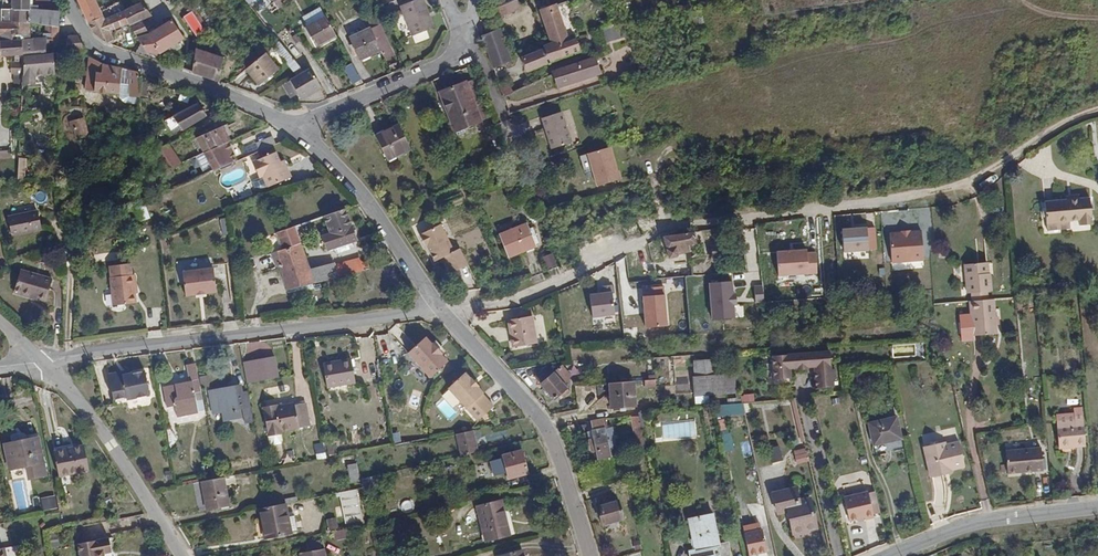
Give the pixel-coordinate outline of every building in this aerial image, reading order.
[(5,21),(30,21),(33,22),(46,24),(60,26),(61,12),(47,0),(4,0),(5,21)] [(88,22),(104,17),(96,0),(78,0),(88,22)] [(402,5),(413,35),(434,27),(423,0),(415,0),(402,5)] [(502,17),(522,9),(519,0),(513,0),(498,6),(502,17)] [(93,34),(107,43),(114,40),(110,32),(130,24),(141,20),(151,16),(142,3),(105,19),(104,17),(88,22),(93,34)] [(528,56),(523,58),(528,72),(564,58),(580,51),(576,41),(570,43),(557,5),(541,10),(552,43),(545,46),(545,49),(528,56)] [(310,15),(315,23),(326,17),(321,9),(310,15)] [(489,11),(482,13),(482,21),(491,18),(489,11)] [(690,11),(679,13),(680,19),(688,18),(691,17),(690,11)] [(694,13),(695,17),(696,24),(705,23),(703,12),(694,13)] [(334,31),(326,17),(315,23),(306,28),(316,46),(336,35),(334,31)] [(374,35),(381,50),(385,58),(395,54),(394,51),(391,45),(377,17),(374,18),(368,21),(371,28),(374,35)] [(691,17),(688,18),(691,33),(697,32),(696,24),(695,17),(691,17)] [(149,33),(141,20),(130,24),(137,37),(149,33)] [(137,37),(141,43),(147,53),(145,56),(156,60),(157,57),(160,58),(161,54),(184,39),(172,20),(151,33),(149,33),(137,37)] [(5,21),(0,21),(0,36),(0,38),(0,40),(22,39),(24,55),(47,53),(47,38),(31,39),(30,21),(5,21)] [(622,26),(621,23),(600,29),(605,44),(630,37),(627,29),(623,28),(622,26)] [(60,26),(46,24),(47,38),(59,39),(59,35),(60,26)] [(360,59),(381,50),(374,35),(371,28),(350,38),(360,59)] [(486,47),(494,68),(512,60),(501,29),(483,36),(486,47)] [(68,35),(66,51),(78,50),(85,49),(78,35),(68,35)] [(1,56),(16,56),(16,61),(12,61),(12,74),(14,74),(14,80),(19,87),(23,84),(24,59),(24,55),(22,39),(0,40),(0,43),(1,56)] [(304,71),(279,41),(273,46),(297,75),(304,71)] [(136,53),(145,56),(147,53),(141,43),(136,53)] [(223,57),(196,48),(192,72),(219,82),(223,57)] [(246,68),(257,59),(250,51),(240,60),(246,68)] [(24,59),(23,84),(35,84),(36,75),(56,74),(54,53),(47,53),(24,55),(24,59)] [(246,68),(246,69),(259,85),(277,69),(264,53),(257,59),(246,68)] [(103,63),(90,57),(87,90),(119,94),(141,96),(141,95),(140,81),(140,72),(129,70),(103,63)] [(595,57),(554,71),(555,74),(560,87),(601,74),(595,57)] [(360,75),(353,63),(344,68),(346,70),(337,75),(343,85),(360,75)] [(311,67),(304,71),(297,75),(291,79),(298,93),(302,99),(322,87),(311,67)] [(477,83),(475,78),(467,82),(481,120),(490,116),(477,83)] [(294,96),(298,93),(291,79),(286,82),(294,96)] [(455,130),(481,120),(467,82),(441,92),(455,130)] [(510,83),(499,86),(504,96),(514,92),(510,83)] [(141,96),(119,94),(119,97),(126,103),(141,104),(141,96)] [(53,100),(42,103),(45,117),(54,115),(53,111),(55,110),(53,100)] [(198,103),(169,119),(173,125),(177,123),(182,129),(206,116),(198,103)] [(563,112),(543,118),(553,148),(573,141),(563,112)] [(84,119),(72,122),(76,137),(88,133),(84,119)] [(400,125),(376,137),(387,159),(411,147),(400,125)] [(200,144),(204,152),(228,142),(231,141),(223,126),(197,138),(200,144)] [(278,134),(272,137),(276,144),(281,142),(278,134)] [(260,151),(276,144),(272,137),(257,143),(260,151)] [(214,171),(238,161),(228,142),(204,152),(214,171)] [(169,144),(152,151),(168,168),(170,168),(180,163),(169,144)] [(592,170),(597,186),(622,178),(611,145),(581,155),(586,172),(592,170)] [(276,153),(254,162),(261,177),(264,175),(269,186),(291,177),(286,165),(282,167),(276,153)] [(174,176),(170,168),(168,168),(162,171),(166,180),(174,176)] [(480,176),(472,180),(474,186),(482,182),(480,176)] [(1068,201),(1047,203),(1049,229),(1061,228),(1061,222),(1072,221),(1080,220),(1081,225),(1094,224),(1092,199),(1081,200),(1068,201)] [(345,209),(324,216),(329,229),(324,231),(325,234),(322,236),(328,250),(357,240),(345,209)] [(38,211),(9,217),(12,234),(41,229),(38,211)] [(455,250),(441,222),(420,233),(427,245),(428,244),(436,259),(445,255),(448,253),(449,256),(446,258),(453,271),(469,263),(461,247),(455,250)] [(528,223),(500,235),(510,257),(537,246),(536,243),(530,228),(528,223)] [(534,226),(530,228),(536,243),(540,241),(534,226)] [(877,250),(877,226),(843,226),(843,250),(877,250)] [(283,249),(277,251),(282,265),(280,266),(288,290),(314,283),(310,270),(294,227),(277,233),(283,249)] [(924,229),(891,230),(891,262),(924,261),(924,229)] [(664,235),(664,236),(670,258),(680,256),(680,253),(691,251),(689,245),(697,243),(695,232),(664,235)] [(277,267),(280,266),(282,265),(277,251),(272,253),(277,267)] [(554,253),(545,257),(549,267),(558,263),(554,253)] [(692,260),(694,276),(698,276),(715,274),(712,257),(692,260)] [(361,259),(336,265),(339,277),(364,270),(361,259)] [(977,263),(979,292),(989,291),(994,290),(992,273),(990,273),(990,262),(977,263)] [(335,263),(310,270),(314,283),(339,277),(336,265),(335,263)] [(969,293),(973,292),(979,292),(977,263),(966,264),(969,293)] [(112,277),(111,277),(114,305),(135,303),(134,294),(137,293),(135,275),(133,275),(132,264),(111,266),(112,277)] [(52,279),(21,270),(14,293),(36,300),(36,298),(46,301),(52,279)] [(185,296),(195,295),(207,294),(216,293),(214,270),(183,273),(185,296)] [(710,280),(711,318),(736,318),(736,280),(710,280)] [(644,286),(644,327),(667,327),(666,286),(644,286)] [(613,291),(591,292),(593,323),(615,322),(613,291)] [(990,299),(989,291),(979,292),(980,300),(990,299)] [(982,318),(983,335),(998,333),(996,299),(990,299),(980,300),(982,318)] [(975,336),(983,335),(982,318),(980,300),(974,301),(972,301),(975,336)] [(532,316),(509,320),(513,346),(537,343),(532,316)] [(425,338),(408,353),(429,377),(447,362),(441,355),(442,353),(433,343),(432,344),(425,338)] [(774,357),(775,372),(791,371),(791,369),(798,369),(798,370),(809,369),(809,368),(815,367),(815,369),(832,368),(831,353),(774,357)] [(276,357),(252,361),(256,382),(279,377),(276,357)] [(351,360),(340,361),(341,365),(325,367),(328,387),(355,382),(351,360)] [(695,361),(696,376),(717,375),(716,360),(695,361)] [(252,361),(244,363),(248,383),(256,382),(252,361)] [(199,414),(198,410),(195,393),(201,391),(195,363),(187,364),(190,382),(164,387),(168,407),(176,406),(178,417),(199,414)] [(549,365),(535,377),(556,399),(561,395),(565,398),(572,392),(564,383),(570,378),(562,366),(558,370),(553,364),(549,365)] [(832,368),(815,369),(816,373),(817,391),(835,389),(834,381),(837,381),(836,372),(832,372),(832,368)] [(145,371),(130,374),(124,375),(120,372),(111,374),(109,379),(114,399),(126,396),(127,400),(149,396),(145,371)] [(791,371),(775,372),(775,380),(785,380),(785,376),(792,376),(791,371)] [(695,396),(737,393),(737,392),(736,381),(735,375),(735,373),(717,375),(696,376),(694,376),(695,396)] [(465,374),(448,389),(476,420),(492,405),(481,393),(482,392),(476,386),(477,385),(472,379),(471,380),(465,374)] [(207,376),(200,377),(202,387),(209,386),(207,376)] [(656,379),(645,380),(646,388),(657,387),(656,379)] [(747,380),(736,381),(737,392),(747,392),(747,380)] [(626,382),(610,384),(612,408),(636,405),(635,381),(626,382)] [(232,395),(243,393),(242,386),(231,388),(232,395)] [(246,421),(255,420),(252,405),(249,392),(243,393),(232,395),(231,388),(210,392),(214,413),(243,407),(246,421)] [(195,393),(198,410),(204,410),(201,391),(195,393)] [(738,404),(744,403),(750,403),(762,402),(762,396),(752,397),(751,392),(747,392),(737,392),(737,393),(737,397),(738,404)] [(796,399),(792,399),(802,440),(806,440),(796,399)] [(278,405),(263,407),(269,436),(270,442),(273,444),(282,443),(284,440),(283,434),(283,431),(310,426),(306,403),(296,405),(295,403),(278,406),(278,405)] [(752,411),(750,403),(744,403),(746,412),(752,411)] [(1087,445),(1085,422),(1084,408),(1076,408),(1076,413),(1058,414),(1061,445),(1075,444),(1075,446),(1087,445)] [(651,428),(648,412),(640,413),(641,417),(643,429),(651,428)] [(647,447),(643,429),(641,417),(631,418),(638,448),(647,447)] [(898,417),(870,423),(875,445),(903,438),(898,417)] [(607,428),(608,428),(607,419),(592,421),(593,431),(594,439),(590,440),(589,440),(591,452),(597,452),(598,460),(600,460),(618,457),(616,446),(610,447),(607,428)] [(682,436),(695,437),(696,423),(683,422),(682,436)] [(613,427),(608,428),(607,428),(610,447),(616,446),(613,427)] [(457,435),(461,456),(466,455),(476,453),(479,452),(474,431),(457,435)] [(734,447),(731,432),(722,433),(725,449),(734,447)] [(9,444),(5,445),(10,469),(26,466),(29,479),(44,475),(37,439),(24,441),(23,438),(21,435),(17,434),(9,436),(8,438),(9,444)] [(330,441),(324,442),(327,458),(333,457),(330,441)] [(933,477),(946,474),(945,471),(954,469),(966,466),(960,442),(948,445),(947,441),(926,446),(933,477)] [(767,449),(772,463),(784,459),(779,445),(767,449)] [(85,446),(55,452),(60,476),(89,470),(85,446)] [(1043,448),(1007,451),(1009,472),(1044,469),(1043,448)] [(809,455),(808,449),(796,451),(797,458),(809,455)] [(523,450),(503,455),(509,479),(529,474),(523,450)] [(467,475),(476,453),(466,455),(459,472),(467,475)] [(809,455),(797,458),(798,464),(811,461),(809,455)] [(618,457),(600,460),(601,468),(604,480),(622,477),(618,457)] [(361,479),(358,463),(348,465),(351,481),(361,479)] [(363,488),(364,492),(370,490),(370,486),(381,484),(379,475),(361,479),(363,488)] [(230,505),(225,477),(219,478),(201,482),(207,509),(230,505)] [(370,524),(364,496),(364,492),(363,488),(357,489),(363,519),(361,519),(362,525),(366,525),(370,524)] [(357,489),(342,492),(348,522),(361,519),(363,519),(357,489)] [(797,489),(775,494),(779,513),(789,511),(794,533),(818,527),(812,498),(799,501),(797,489)] [(844,497),(851,523),(881,515),(874,489),(844,497)] [(40,498),(44,511),(58,507),(54,494),(40,498)] [(334,497),(326,499),(328,509),(336,508),(334,497)] [(502,500),(477,506),(486,542),(511,535),(502,500)] [(620,500),(598,506),(603,524),(625,518),(620,500)] [(287,504),(260,509),(267,539),(292,534),(292,531),(298,530),(296,519),(290,521),(287,504)] [(690,521),(696,550),(690,552),(691,555),(729,555),(730,555),(728,543),(720,545),(714,516),(690,521)] [(337,517),(327,518),(328,530),(338,529),(337,517)] [(351,537),(350,528),(334,531),(336,540),(351,537)] [(763,530),(746,534),(750,555),(767,552),(763,530)] [(78,544),(81,555),(104,555),(104,554),(112,552),(110,538),(78,544)] [(636,551),(643,550),(641,539),(634,541),(636,551)] [(307,543),(309,553),(322,550),(320,540),(307,543)]
